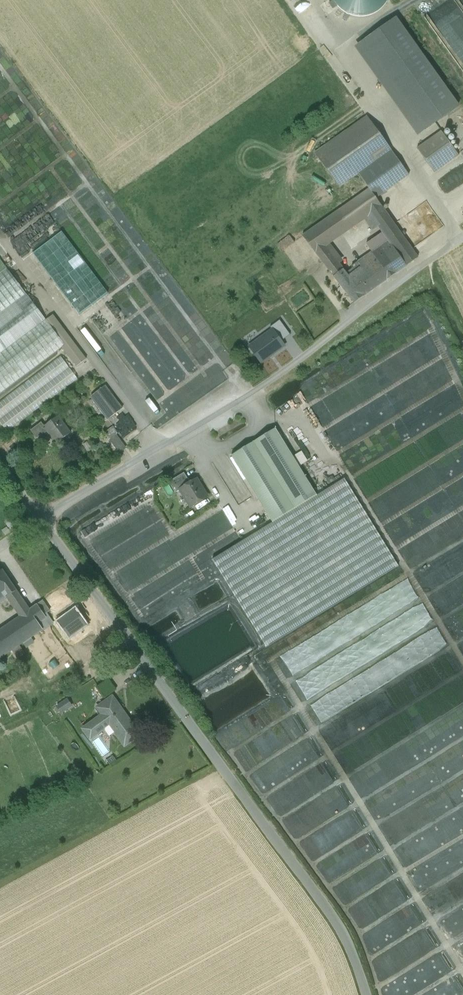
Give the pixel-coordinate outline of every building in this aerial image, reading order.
[(334,1),(335,4),(337,6),(342,11),(348,14),(354,17),(361,17),(368,16),(374,14),(380,10),(385,5),(388,0),(333,0),(334,1)] [(334,1),(329,4),(333,9),(337,6),(335,4),(334,1)] [(396,18),(354,48),(418,137),(460,107),(396,18)] [(366,116),(315,154),(340,188),(358,175),(391,151),(366,116)] [(458,156),(441,132),(417,149),(434,174),(458,156)] [(391,151),(358,175),(364,182),(368,188),(376,200),(410,176),(391,151)] [(339,210),(368,188),(364,182),(334,204),(339,210)] [(339,210),(302,236),(316,255),(327,247),(331,244),(364,220),(382,207),(376,200),(368,188),(339,210)] [(382,207),(364,220),(372,231),(378,227),(390,218),(382,207)] [(390,218),(378,227),(382,233),(388,241),(394,249),(407,266),(419,258),(390,218)] [(33,254),(79,315),(108,293),(61,232),(33,254)] [(388,241),(382,233),(366,244),(371,252),(372,253),(388,241)] [(289,236),(277,245),(282,252),(294,243),(289,236)] [(357,262),(361,267),(364,271),(394,249),(388,241),(372,253),(371,252),(357,262)] [(343,261),(331,244),(327,247),(340,264),(343,261)] [(327,247),(316,255),(333,277),(344,269),(340,264),(327,247)] [(394,249),(364,271),(377,288),(407,266),(394,249)] [(61,347),(64,345),(46,320),(0,259),(0,393),(61,347)] [(361,267),(348,276),(363,297),(364,297),(377,288),(364,271),(361,267)] [(348,276),(344,269),(333,277),(354,304),(363,297),(348,276)] [(54,315),(46,320),(64,345),(61,347),(77,367),(87,360),(54,315)] [(426,316),(408,315),(407,338),(411,338),(411,341),(430,342),(431,324),(426,323),(426,316)] [(7,432),(78,379),(60,357),(0,402),(0,423),(7,432)] [(331,370),(300,389),(308,403),(316,399),(319,404),(327,399),(324,394),(334,389),(329,382),(336,378),(331,370)] [(106,385),(90,397),(107,421),(123,409),(106,385)] [(58,416),(44,427),(41,423),(31,431),(37,439),(47,432),(56,444),(71,433),(58,416)] [(113,426),(104,433),(109,440),(116,434),(118,433),(113,426)] [(276,429),(231,456),(273,523),(317,496),(299,467),(293,457),(276,429)] [(127,449),(116,434),(109,440),(120,454),(127,449)] [(302,451),(293,457),(299,467),(308,462),(302,451)] [(184,473),(169,483),(175,494),(180,490),(190,484),(184,473)] [(273,523),(212,560),(266,648),(398,567),(344,479),(317,496),(273,523)] [(207,498),(196,480),(190,484),(180,490),(191,508),(207,498)] [(124,509),(82,530),(87,540),(116,526),(114,523),(128,516),(124,509)] [(22,601),(2,571),(0,572),(0,602),(8,597),(14,606),(22,601)] [(13,650),(21,645),(51,625),(44,616),(50,612),(42,601),(0,630),(0,659),(13,650)] [(110,678),(97,688),(105,699),(118,689),(110,678)] [(62,713),(75,706),(69,697),(57,704),(62,713)] [(113,697),(98,708),(103,715),(83,729),(90,739),(114,722),(117,727),(113,730),(125,746),(134,739),(128,731),(134,727),(113,697)]
